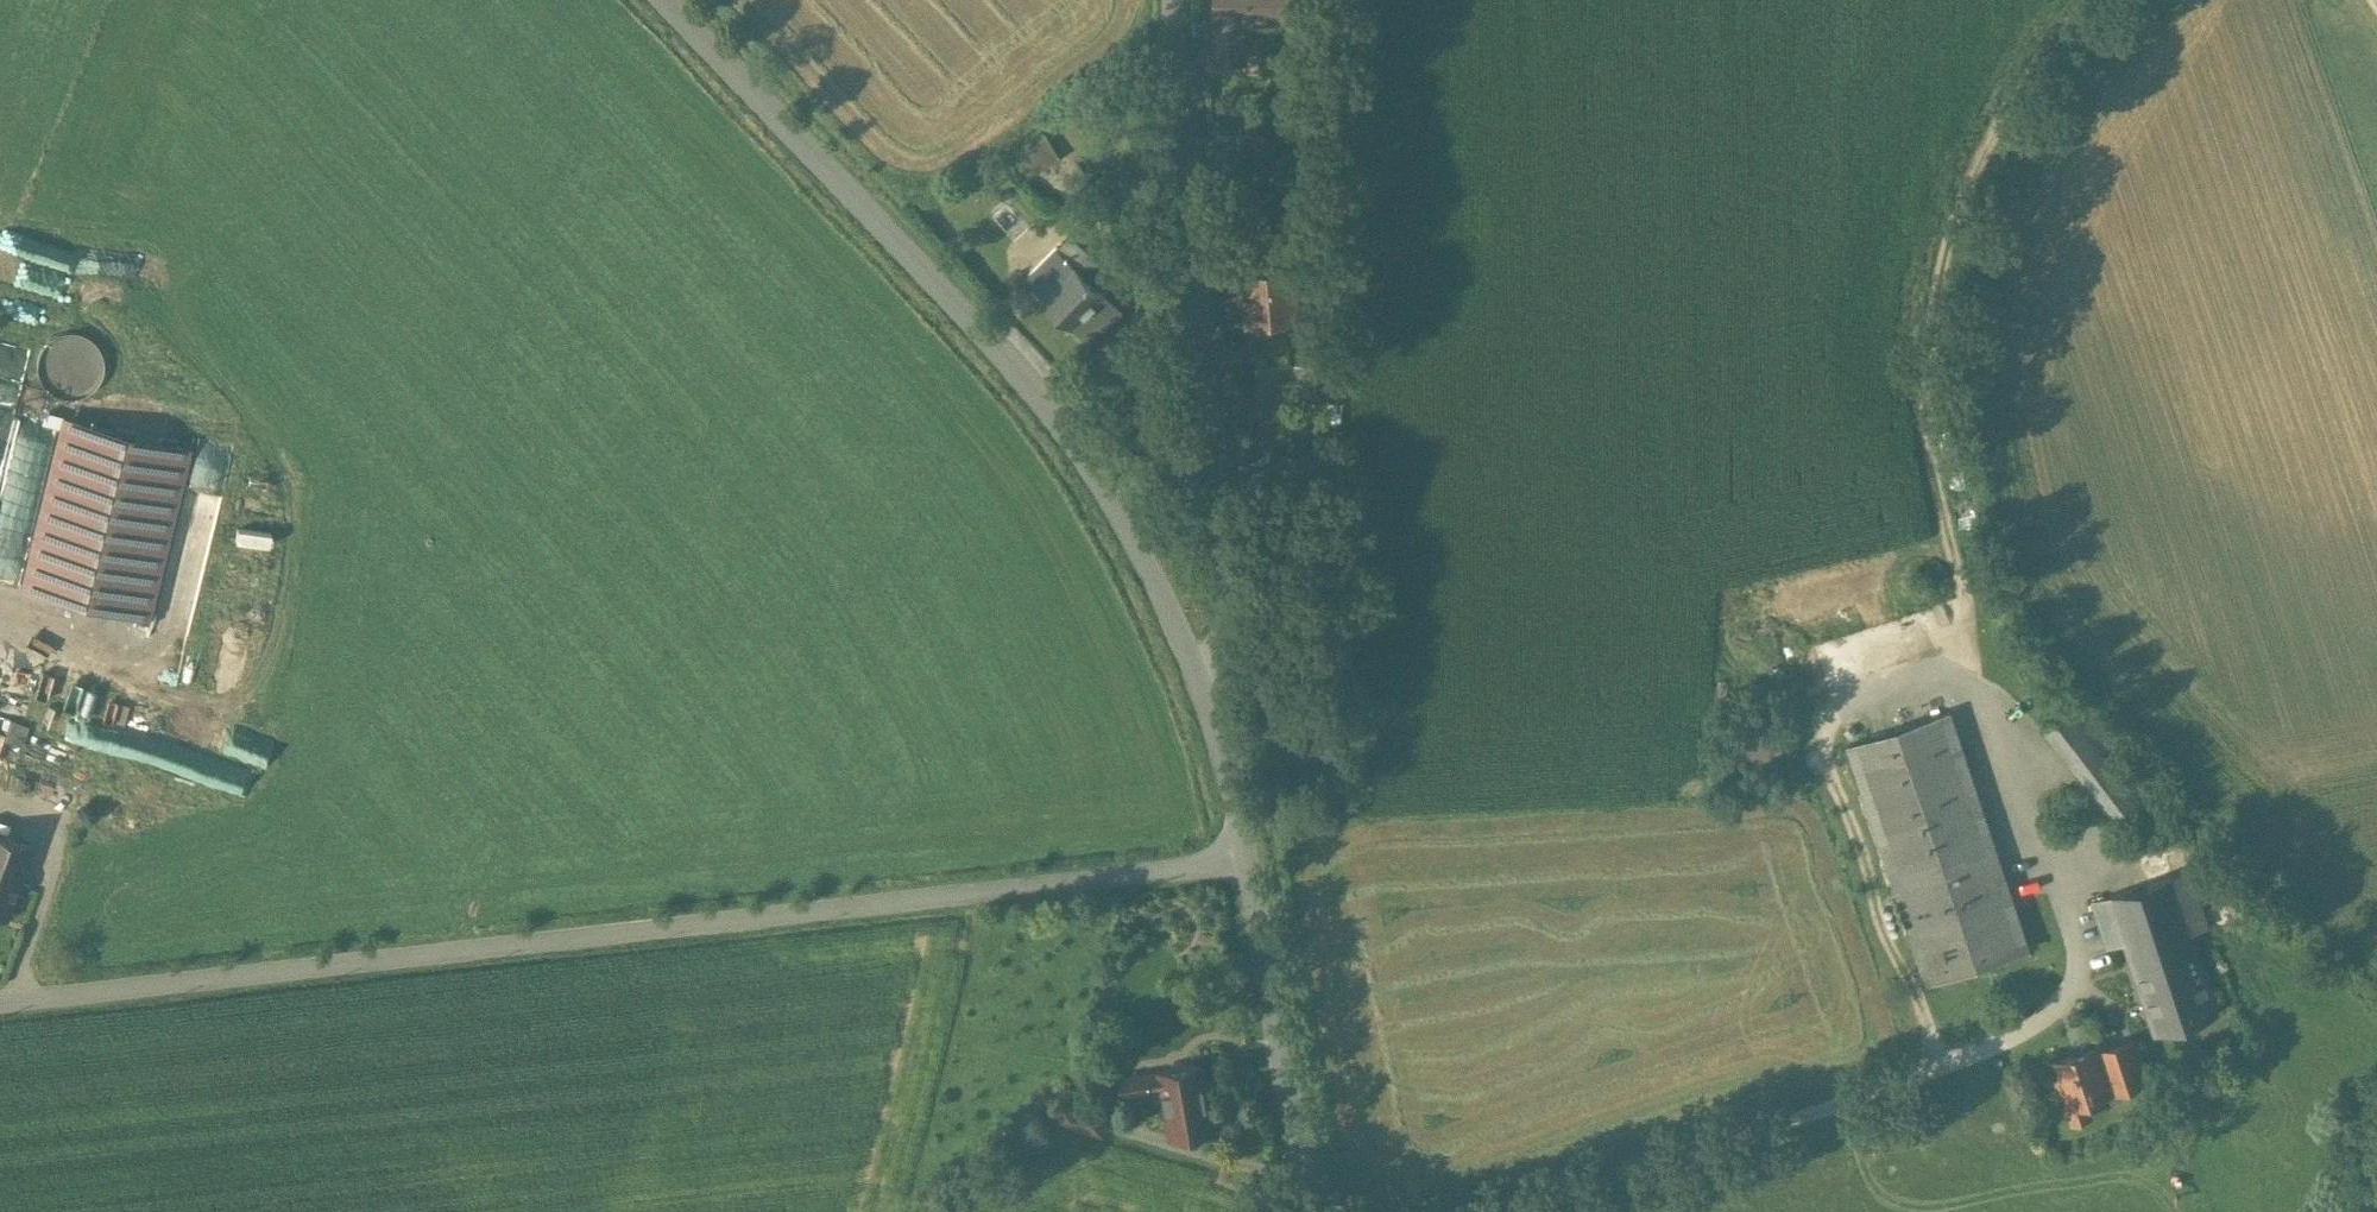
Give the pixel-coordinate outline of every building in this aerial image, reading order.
[(1217,60),(1245,59),(1245,19),(1289,19),(1289,0),(1216,0),(1217,60)] [(1265,137),(1239,135),(1238,148),(1265,149),(1265,137)] [(1057,247),(1025,279),(1043,296),(1075,264),(1057,247)] [(1092,255),(1079,269),(1075,264),(1043,296),(1073,326),(1105,294),(1098,287),(1111,274),(1092,255)] [(1294,270),(1243,275),(1248,323),(1251,323),(1285,320),(1297,319),(1294,270)] [(1105,294),(1073,326),(1090,343),(1122,311),(1105,294)] [(1285,320),(1251,323),(1256,365),(1278,363),(1289,362),(1285,320)] [(101,378),(104,365),(101,353),(94,342),(83,335),(70,333),(58,336),(47,343),(40,354),(38,366),(40,379),(48,390),(59,397),(71,399),(84,396),(94,389),(101,378)] [(1289,362),(1278,363),(1279,383),(1316,382),(1315,361),(1289,362)] [(1256,365),(1258,383),(1257,383),(1252,389),(1253,390),(1249,391),(1254,427),(1262,427),(1262,430),(1284,429),(1279,383),(1278,363),(1256,365)] [(160,446),(70,423),(41,540),(39,539),(27,586),(77,598),(77,597),(120,608),(160,446)] [(160,446),(120,608),(147,614),(187,452),(160,446)] [(188,494),(220,503),(231,464),(199,455),(188,494)] [(1289,456),(1260,458),(1261,472),(1290,470),(1289,456)] [(161,765),(169,737),(266,764),(275,733),(47,668),(40,693),(53,697),(43,732),(161,765)] [(2169,818),(2081,703),(2045,729),(2134,844),(2169,818)] [(1950,712),(1850,746),(1929,984),(2029,951),(1950,712)] [(1321,796),(1299,801),(1302,815),(1324,810),(1321,796)] [(6,916),(30,846),(0,836),(0,914),(6,916)] [(2193,935),(2192,935),(2173,878),(2095,904),(2110,950),(2127,944),(2157,1035),(2219,1014),(2193,935)] [(2133,1040),(2102,1051),(2100,1047),(2051,1063),(2058,1082),(2062,1081),(2070,1107),(2147,1081),(2133,1040)] [(1203,1066),(1164,1073),(1166,1090),(1171,1113),(1210,1106),(1203,1066)] [(1164,1073),(1123,1080),(1126,1097),(1166,1090),(1164,1073)]
